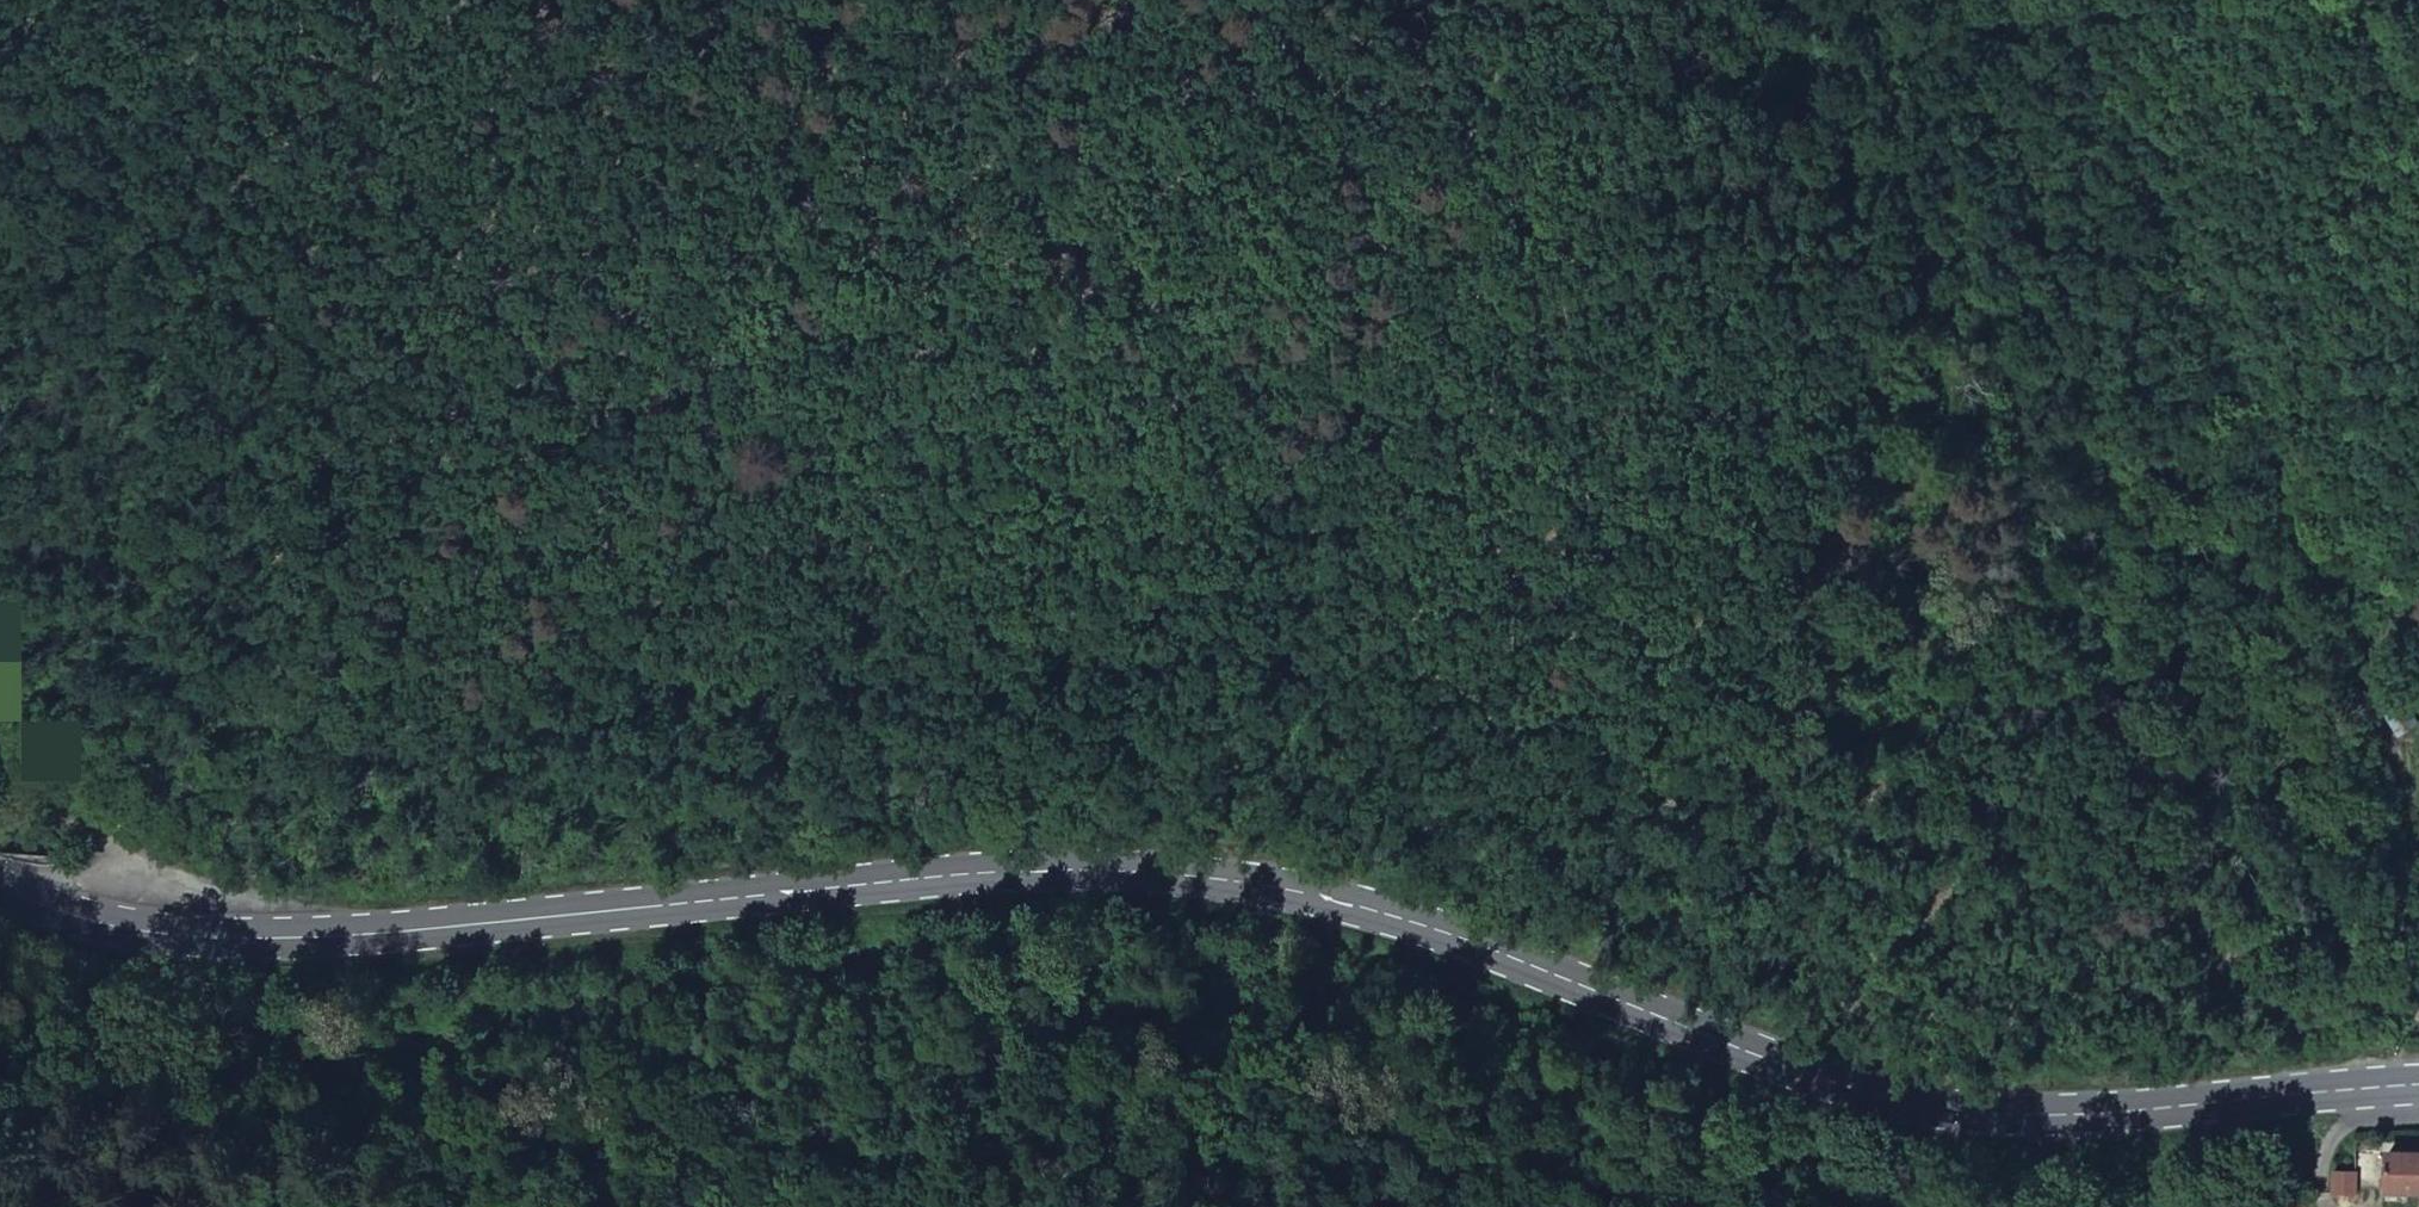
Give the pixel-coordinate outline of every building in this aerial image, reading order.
[(2418,1188),(2418,1150),(2394,1149),(2392,1187),(2418,1188)] [(2332,1164),(2332,1188),(2353,1189),(2353,1165),(2332,1164)]
